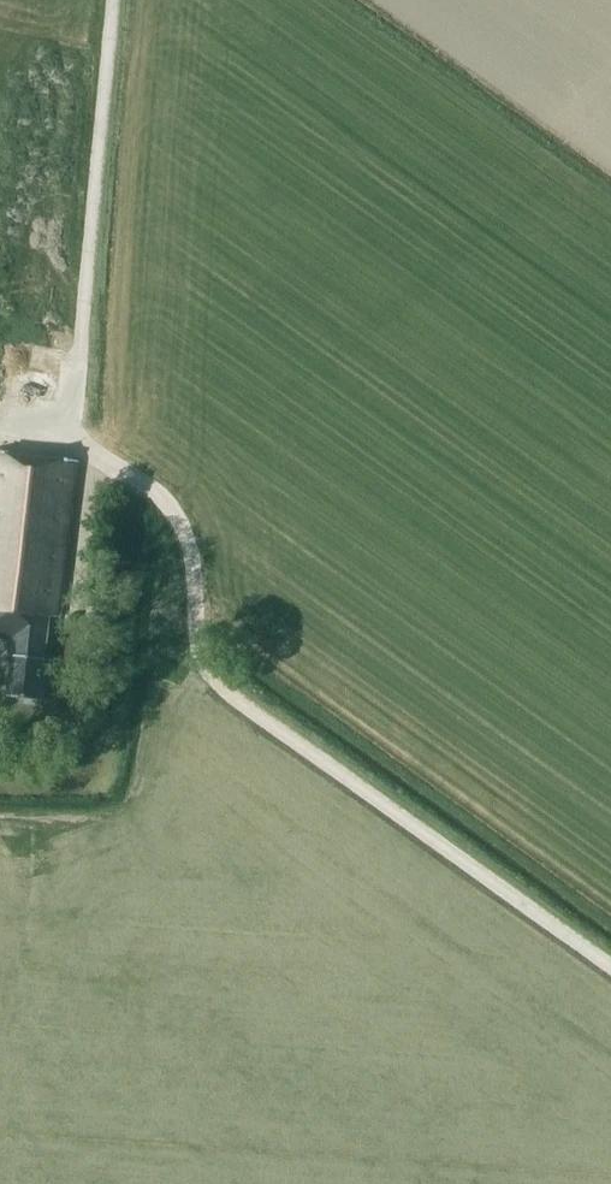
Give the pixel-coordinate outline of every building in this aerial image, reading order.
[(14,643),(7,697),(40,701),(50,617),(61,619),(78,462),(0,453),(0,642),(14,643)]
